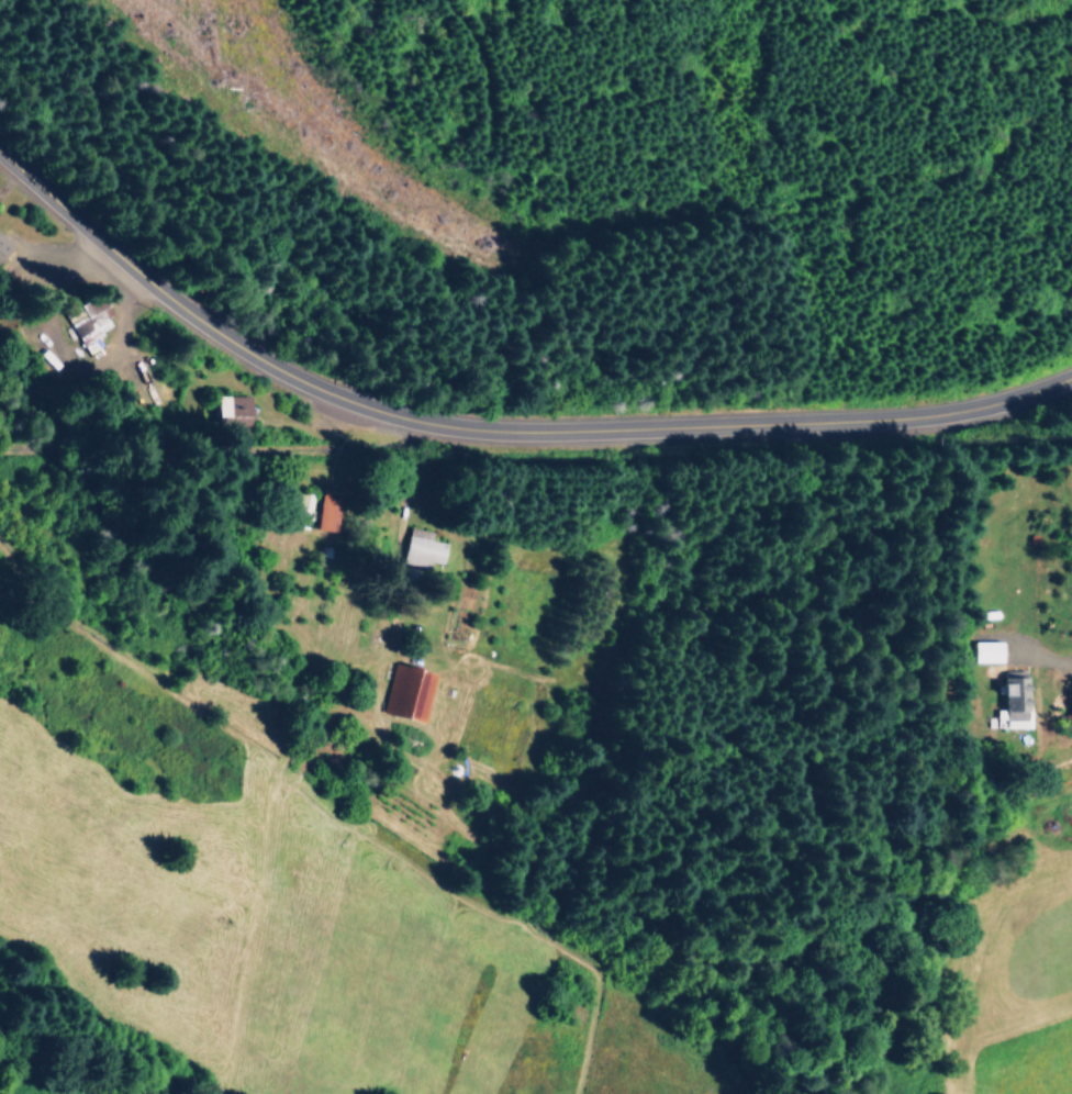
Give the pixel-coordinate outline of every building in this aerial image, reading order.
[(11,247),(0,237),(0,258),(11,247)] [(109,327),(104,316),(109,313),(100,296),(64,314),(84,354),(95,349),(89,338),(109,327)] [(215,428),(248,428),(249,396),(216,396),(215,428)] [(313,529),(333,532),(340,492),(319,489),(313,529)] [(440,564),(445,544),(429,540),(430,532),(407,528),(400,562),(427,567),(428,561),(440,564)] [(1000,642),(970,642),(970,662),(1000,663),(1000,642)] [(434,673),(391,664),(380,714),(423,723),(434,673)] [(1026,728),(1026,716),(1025,716),(1025,671),(1001,671),(1001,728),(1026,728)]
